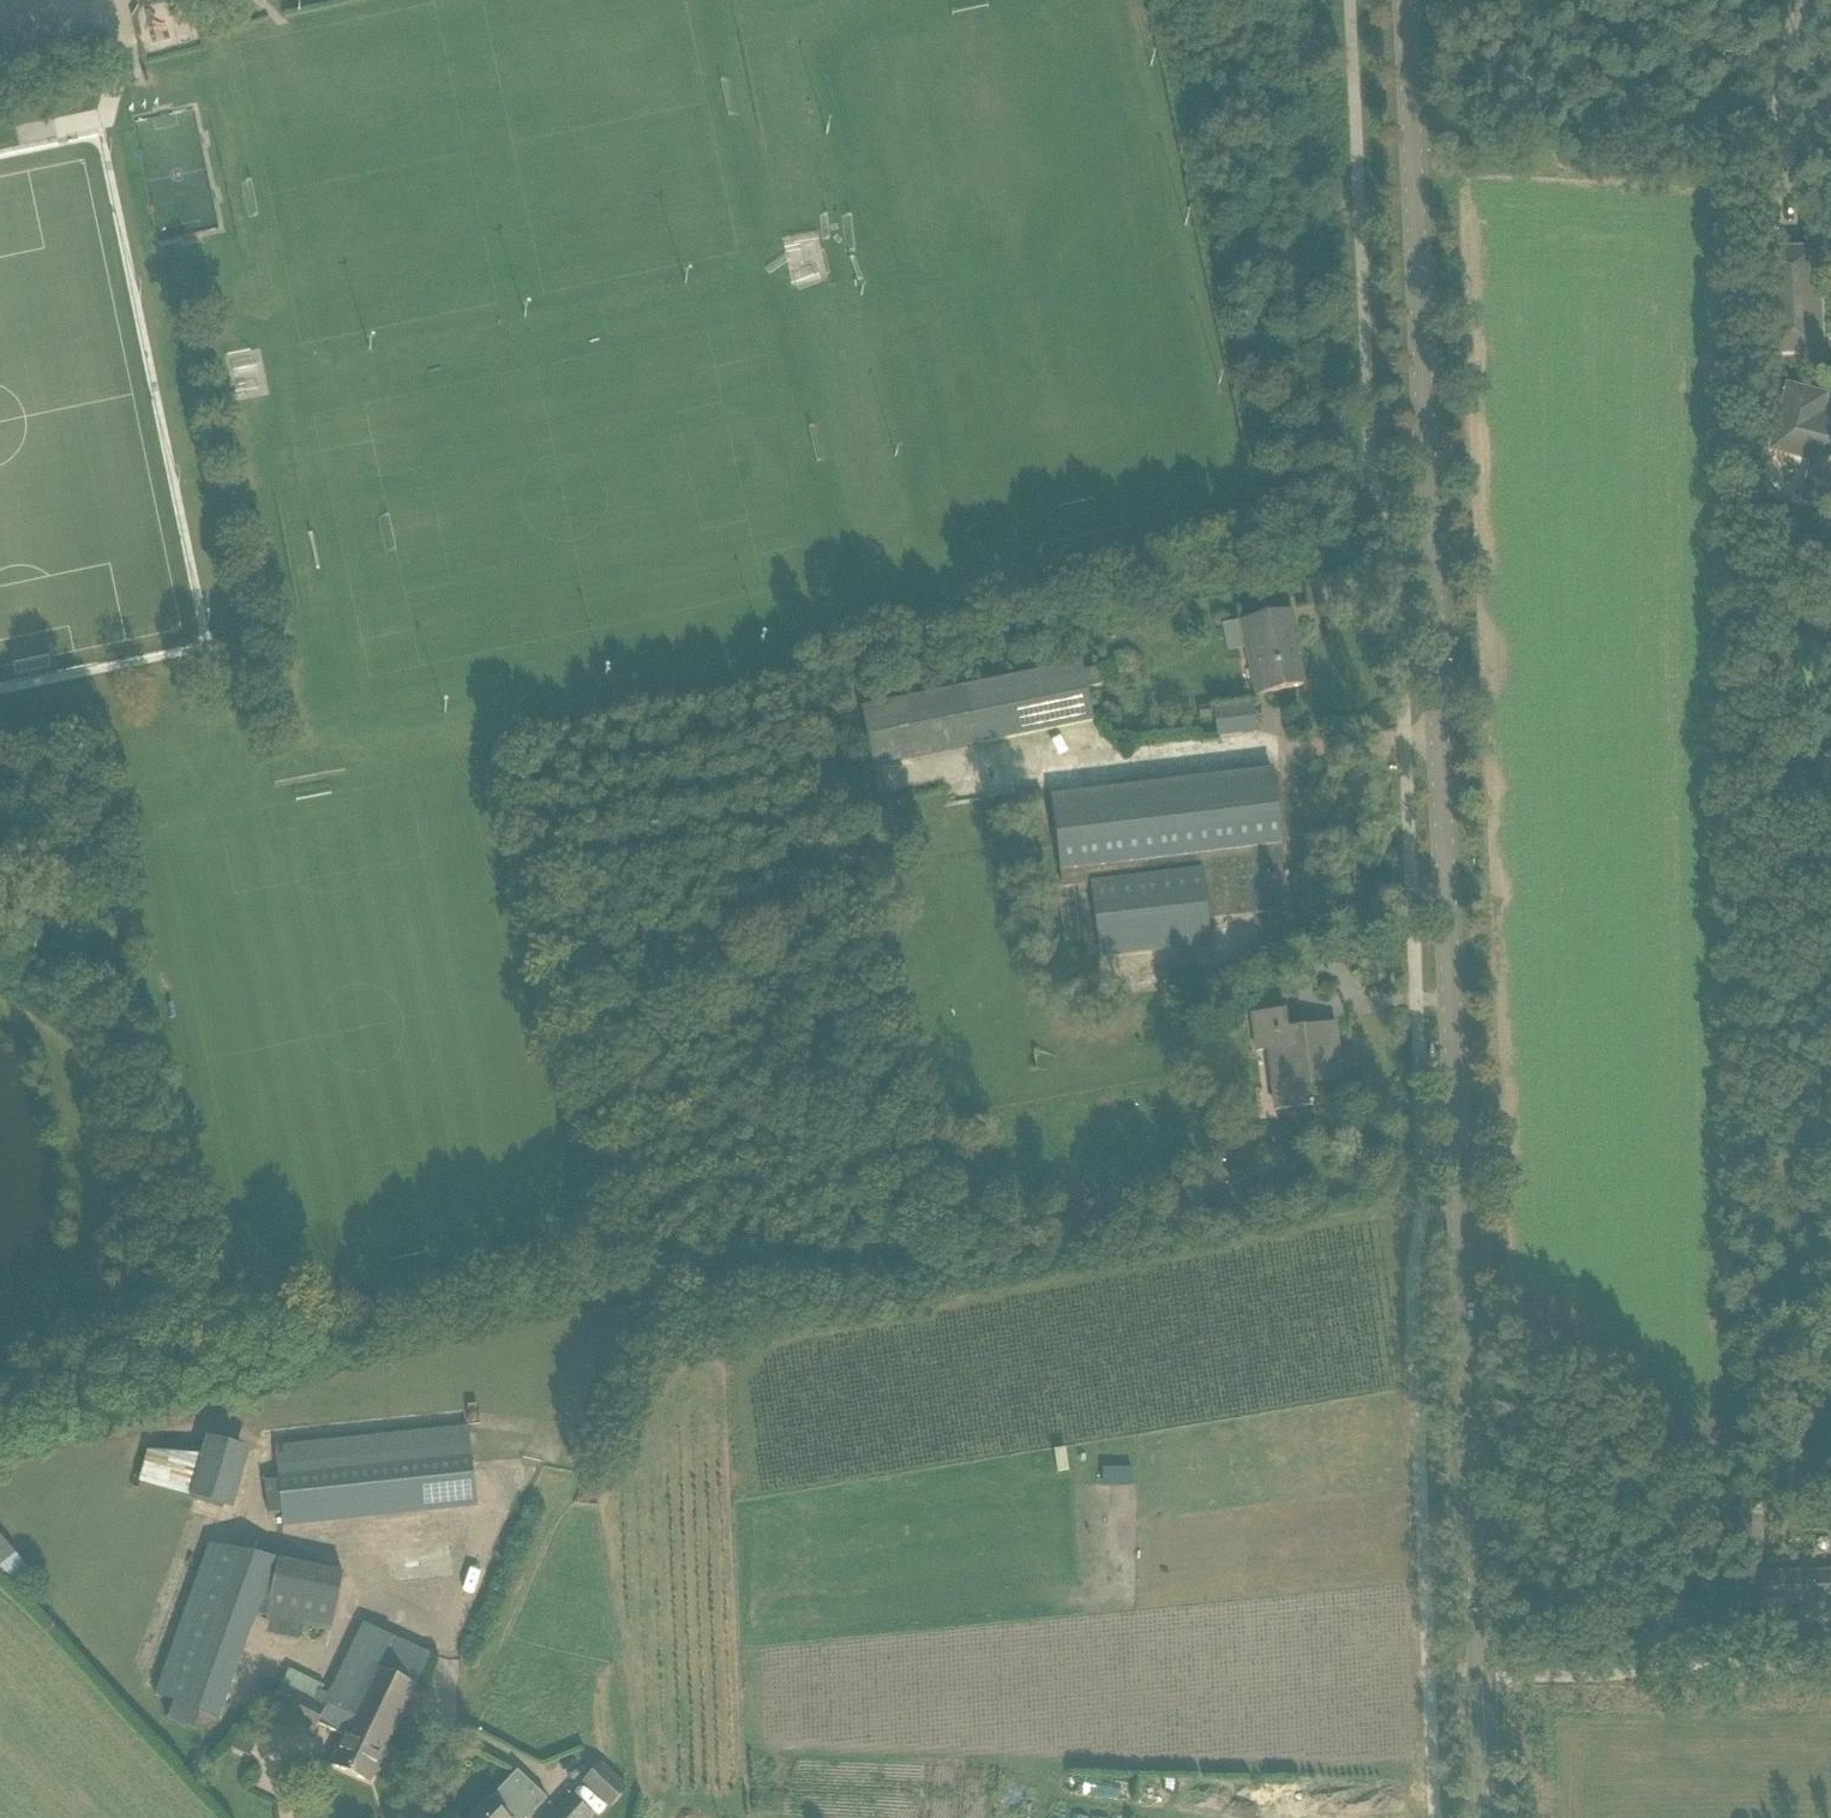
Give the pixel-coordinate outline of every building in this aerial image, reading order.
[(1766,253),(1769,353),(1815,351),(1813,293),(1808,293),(1807,279),(1813,279),(1812,251),(1766,253)] [(1830,396),(1789,385),(1774,447),(1776,448),(1775,452),(1811,462),(1806,481),(1808,482),(1804,500),(1830,506),(1830,423),(1827,422),(1829,417),(1825,416),(1830,396)] [(1254,656),(1262,694),(1302,685),(1295,654),(1293,654),(1291,647),(1298,646),(1291,610),(1241,621),(1248,657),(1254,656)] [(1093,721),(1086,688),(1101,685),(1098,668),(1083,671),(1082,665),(862,709),(873,766),(979,745),(979,744),(1093,721)] [(1213,708),(1217,737),(1256,733),(1252,703),(1213,708)] [(1285,876),(1287,876),(1287,873),(1284,873),(1272,770),(1051,797),(1061,887),(1089,884),(1098,958),(1210,944),(1207,919),(1255,913),(1280,911),(1281,915),(1288,914),(1288,910),(1289,910),(1287,892),(1280,893),(1278,879),(1285,878),(1285,876)] [(1318,1082),(1340,1079),(1333,1023),(1311,1025),(1312,1030),(1303,1032),(1302,1026),(1287,1028),(1285,1009),(1252,1013),(1256,1052),(1268,1050),(1276,1110),(1288,1109),(1312,1106),(1309,1079),(1318,1078),(1318,1082)] [(186,1493),(228,1507),(248,1446),(206,1432),(186,1493)] [(274,1454),(282,1526),(474,1505),(467,1433),(274,1454)] [(180,1478),(190,1480),(196,1454),(150,1442),(143,1469),(180,1478)] [(13,1585),(30,1568),(0,1537),(0,1571),(13,1585)] [(155,1694),(219,1718),(256,1614),(331,1630),(343,1574),(209,1544),(155,1694)] [(1762,1574),(1762,1579),(1763,1603),(1770,1603),(1770,1605),(1784,1605),(1784,1603),(1798,1603),(1799,1623),(1817,1623),(1830,1623),(1830,1572),(1813,1573),(1762,1574)] [(329,1698),(327,1703),(283,1682),(273,1702),(256,1693),(239,1728),(260,1738),(272,1711),(314,1731),(318,1722),(345,1735),(331,1764),(369,1782),(415,1685),(429,1655),(363,1623),(327,1697),(329,1698)] [(628,1789),(600,1763),(582,1782),(609,1808),(628,1789)] [(543,1797),(516,1772),(489,1801),(489,1800),(472,1817),(524,1817),(543,1797)] [(593,1817),(571,1796),(550,1817),(592,1817),(593,1817)]
